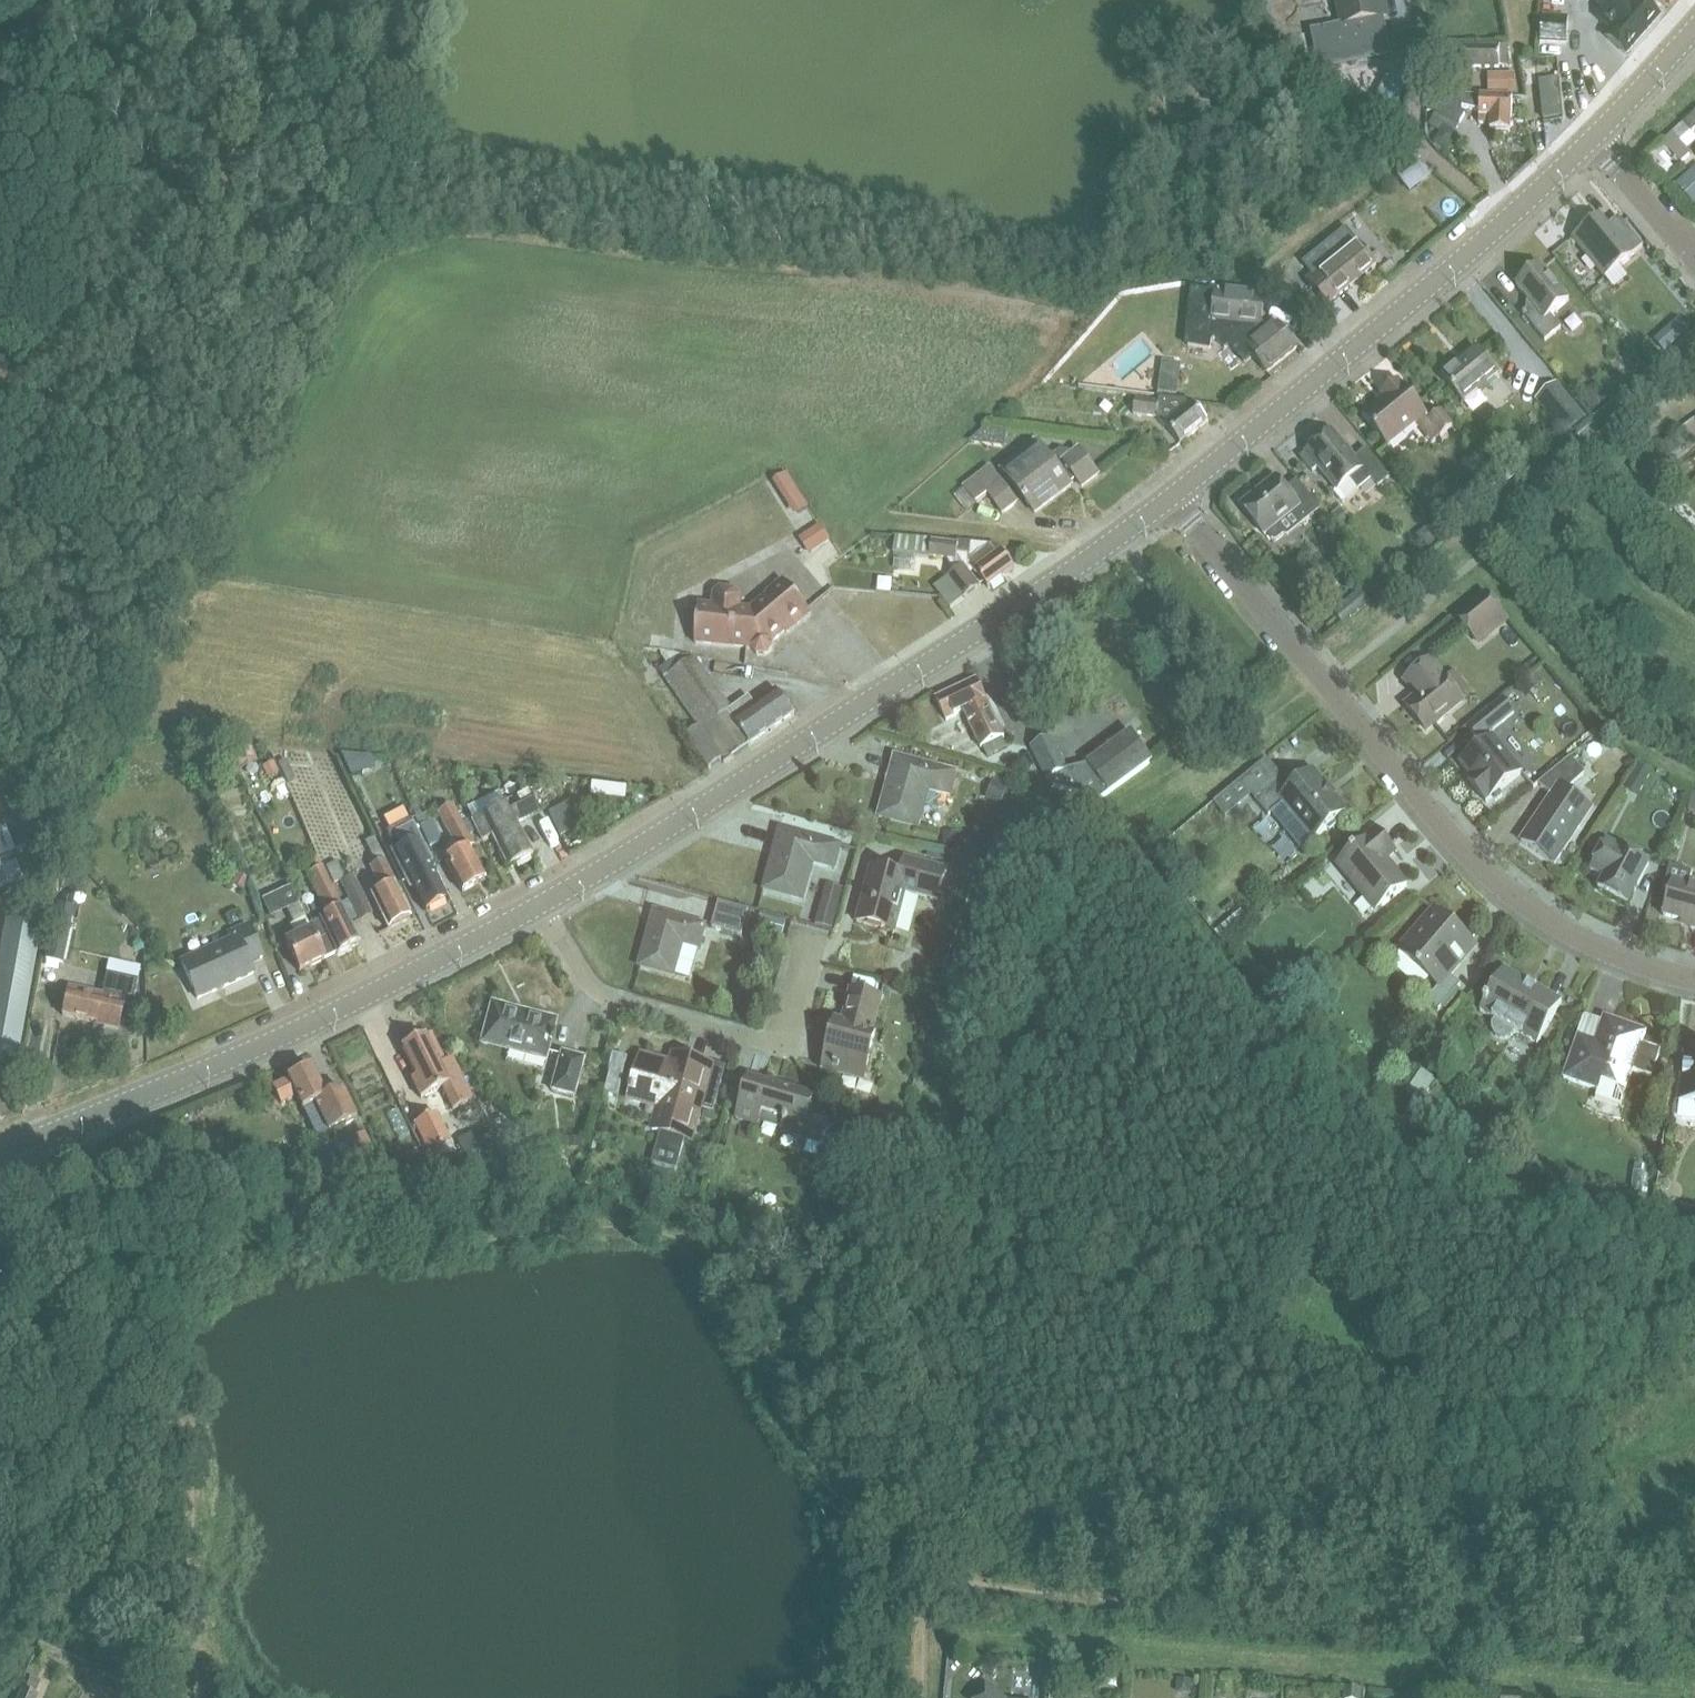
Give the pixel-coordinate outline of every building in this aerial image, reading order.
[(1310,29),(1317,66),(1341,62),(1392,53),(1386,18),(1388,18),(1385,1),(1381,2),(1381,0),(1340,0),(1344,23),(1335,24),(1310,29)] [(1626,54),(1659,16),(1641,0),(1634,8),(1624,0),(1616,0),(1600,18),(1614,31),(1608,39),(1626,54)] [(1540,43),(1566,44),(1568,18),(1542,16),(1540,43)] [(1509,67),(1508,46),(1438,47),(1438,68),(1509,67)] [(1397,104),(1419,60),(1409,55),(1398,77),(1387,99),(1397,104)] [(1563,116),(1561,72),(1543,73),(1544,116),(1563,116)] [(1488,73),(1488,95),(1514,95),(1514,73),(1488,73)] [(1513,96),(1488,95),(1429,94),(1428,109),(1436,109),(1427,123),(1439,130),(1433,142),(1448,150),(1457,133),(1455,131),(1459,123),(1458,123),(1465,111),(1463,110),(1463,106),(1480,111),(1480,122),(1492,122),(1492,129),(1511,129),(1511,115),(1513,115),(1513,96)] [(1684,122),(1693,132),(1694,130),(1694,112),(1684,122)] [(1673,132),(1685,146),(1694,137),(1694,134),(1693,132),(1684,122),(1673,132)] [(1673,132),(1662,141),(1663,142),(1681,163),(1692,154),(1685,146),(1673,132)] [(1656,152),(1646,161),(1658,174),(1668,166),(1656,152)] [(1401,176),(1399,177),(1410,191),(1422,182),(1411,168),(1401,176)] [(1694,186),(1694,168),(1677,184),(1686,194),(1694,186)] [(1600,217),(1573,238),(1605,278),(1606,277),(1619,266),(1643,247),(1623,222),(1611,231),(1600,217)] [(1346,230),(1303,264),(1312,275),(1306,280),(1328,308),(1339,300),(1378,270),(1353,238),(1346,230)] [(1292,278),(1300,270),(1291,261),(1284,269),(1292,278)] [(1533,305),(1522,313),(1545,341),(1562,328),(1551,315),(1569,300),(1541,265),(1516,285),(1533,305)] [(1194,290),(1188,346),(1207,349),(1209,338),(1216,340),(1223,348),(1227,345),(1243,362),(1254,354),(1268,371),(1297,347),(1278,325),(1270,332),(1263,326),(1267,292),(1217,287),(1217,292),(1194,290)] [(1680,319),(1671,327),(1682,339),(1691,331),(1680,319)] [(1477,349),(1443,377),(1464,403),(1499,375),(1477,349)] [(1163,393),(1183,394),(1184,360),(1164,359),(1163,393)] [(1428,418),(1427,416),(1399,381),(1382,395),(1385,399),(1364,417),(1388,447),(1416,424),(1432,443),(1454,425),(1440,408),(1428,418)] [(1558,383),(1537,400),(1565,435),(1586,418),(1558,383)] [(1583,398),(1594,412),(1609,399),(1598,385),(1583,398)] [(1208,419),(1192,401),(1160,397),(1159,401),(1135,398),(1134,413),(1158,416),(1158,414),(1181,442),(1208,419)] [(985,429),(984,444),(1010,446),(1010,430),(985,429)] [(1304,456),(1301,458),(1301,459),(1306,464),(1312,472),(1318,467),(1338,490),(1350,480),(1359,490),(1372,480),(1378,488),(1391,478),(1367,449),(1355,458),(1332,431),(1306,452),(1307,453),(1304,456)] [(1048,454),(1012,482),(1036,512),(1071,484),(1070,483),(1076,478),(1082,486),(1091,479),(1098,474),(1079,449),(1072,455),(1068,451),(1060,450),(1050,457),(1048,454)] [(1391,449),(1384,455),(1391,464),(1398,458),(1391,449)] [(1658,475),(1654,463),(1641,468),(1645,480),(1658,475)] [(991,469),(955,496),(967,511),(986,497),(1001,515),(1017,503),(991,469)] [(1241,506),(1265,536),(1267,534),(1273,540),(1277,540),(1283,535),(1283,531),(1278,525),(1293,513),(1302,525),(1321,509),(1297,480),(1286,489),(1276,477),(1241,506)] [(1342,505),(1330,514),(1341,528),(1353,518),(1342,505)] [(1326,514),(1319,520),(1326,529),(1333,524),(1326,514)] [(1429,522),(1413,535),(1424,549),(1440,535),(1429,522)] [(820,526),(800,539),(811,555),(831,541),(820,526)] [(970,555),(971,542),(959,541),(958,544),(924,540),(923,556),(957,559),(958,553),(970,555)] [(969,559),(989,586),(1015,567),(998,544),(990,543),(971,542),(970,555),(969,559)] [(964,563),(952,571),(948,575),(964,596),(980,584),(964,563)] [(895,590),(895,575),(881,574),(880,589),(895,590)] [(1375,578),(1360,591),(1369,602),(1384,589),(1375,578)] [(714,608),(699,606),(695,644),(752,649),(757,655),(766,656),(772,651),(773,642),(786,631),(787,633),(811,613),(784,581),(767,595),(768,597),(752,611),(740,610),(741,597),(736,592),(721,590),(715,595),(714,608)] [(1360,591),(1359,589),(1332,611),(1342,624),(1369,602),(1360,591)] [(1508,619),(1488,595),(1460,618),(1480,642),(1508,619)] [(1516,634),(1510,639),(1515,646),(1521,640),(1516,634)] [(667,651),(661,654),(667,664),(681,656),(667,651)] [(724,759),(726,762),(796,713),(778,688),(756,705),(750,695),(732,707),(696,659),(681,656),(667,664),(660,668),(700,725),(687,734),(711,768),(724,759)] [(1430,661),(1405,681),(1418,697),(1406,706),(1427,731),(1463,701),(1460,697),(1444,678),(1430,661)] [(1008,747),(1004,737),(976,680),(936,699),(946,721),(964,713),(981,748),(983,747),(987,757),(1008,747)] [(1503,699),(1468,727),(1480,741),(1514,713),(1513,711),(1503,699)] [(1098,800),(1153,762),(1132,733),(1088,765),(1067,770),(1051,737),(1031,747),(1051,787),(1098,800)] [(1467,780),(1486,803),(1492,798),(1496,801),(1502,796),(1500,791),(1522,773),(1493,737),(1460,764),(1471,777),(1467,780)] [(231,755),(239,772),(250,767),(242,750),(231,755)] [(358,757),(342,756),(343,759),(351,777),(362,774),(359,761),(358,757)] [(895,757),(878,818),(918,828),(924,805),(939,809),(945,807),(947,804),(949,797),(950,797),(956,774),(895,757)] [(1555,864),(1592,808),(1566,791),(1585,773),(1580,767),(1571,757),(1538,784),(1552,796),(1522,842),(1555,864)] [(286,762),(279,765),(287,783),(294,779),(286,762)] [(263,769),(268,780),(280,775),(274,763),(263,769)] [(1639,765),(1625,790),(1638,797),(1651,772),(1639,765)] [(1300,850),(1315,839),(1326,829),(1330,831),(1337,826),(1336,822),(1347,812),(1335,798),(1337,796),(1328,786),(1326,787),(1313,771),(1292,788),(1282,776),(1255,799),(1269,816),(1271,815),(1300,850)] [(988,800),(1002,805),(1008,787),(995,782),(988,800)] [(629,801),(630,785),(592,784),(592,800),(629,801)] [(526,792),(503,804),(498,793),(466,809),(482,840),(491,835),(507,867),(532,854),(516,822),(536,812),(526,792)] [(561,837),(581,827),(569,803),(549,814),(561,837)] [(463,892),(484,880),(467,848),(473,844),(451,805),(438,812),(459,851),(444,859),(463,892)] [(324,832),(334,827),(323,806),(305,815),(325,856),(334,852),(324,832)] [(429,847),(443,840),(433,820),(434,819),(430,810),(416,817),(429,847)] [(403,829),(393,834),(402,851),(396,854),(410,882),(413,889),(425,911),(428,909),(435,906),(446,900),(440,888),(429,866),(432,864),(429,856),(420,839),(411,821),(409,821),(411,825),(403,829)] [(834,869),(841,847),(779,829),(763,889),(803,901),(811,875),(805,873),(808,862),(834,869)] [(1378,829),(1338,863),(1366,897),(1371,893),(1382,907),(1407,886),(1385,860),(1396,851),(1392,847),(1391,848),(1381,835),(1382,834),(1378,829)] [(0,831),(0,860),(14,855),(10,844),(4,830),(0,831)] [(943,845),(961,845),(961,834),(943,834),(943,845)] [(374,837),(363,842),(374,865),(384,860),(374,837)] [(1606,841),(1591,871),(1605,878),(1598,890),(1628,905),(1650,864),(1606,841)] [(928,854),(925,865),(906,860),(902,876),(872,868),(857,922),(892,932),(903,892),(938,901),(947,870),(945,870),(948,860),(928,854)] [(0,860),(0,890),(24,880),(14,855),(0,860)] [(374,865),(371,866),(382,890),(372,895),(388,929),(411,918),(394,884),(396,883),(384,860),(374,865)] [(352,875),(345,878),(337,862),(327,866),(335,883),(339,881),(359,921),(372,915),(352,875)] [(1671,890),(1664,916),(1692,924),(1691,929),(1694,930),(1694,887),(1688,885),(1692,873),(1671,867),(1665,888),(1671,890)] [(309,925),(324,959),(337,953),(337,954),(359,943),(323,868),(309,874),(329,915),(309,925)] [(249,880),(238,874),(233,883),(244,889),(249,880)] [(291,887),(280,892),(288,910),(295,924),(291,926),(296,938),(286,943),(299,972),(325,961),(325,960),(324,959),(309,925),(299,904),(291,887)] [(715,914),(711,927),(741,936),(742,934),(745,923),(745,922),(748,910),(719,902),(715,914)] [(821,907),(816,926),(833,930),(838,911),(821,906),(821,907)] [(697,948),(704,925),(653,911),(638,967),(672,977),(681,944),(697,948)] [(1477,946),(1467,937),(1437,912),(1415,938),(1411,935),(1397,951),(1439,987),(1427,1000),(1439,1011),(1461,985),(1450,976),(1461,964),(1477,946)] [(761,913),(757,929),(782,936),(786,921),(761,913)] [(4,1088),(8,1068),(16,1070),(41,927),(6,921),(0,954),(0,1090),(4,1088)] [(248,963),(262,957),(247,924),(228,932),(231,939),(180,962),(197,999),(253,973),(248,963)] [(889,941),(888,949),(904,952),(906,945),(889,941)] [(1314,959),(1308,969),(1318,975),(1324,966),(1314,959)] [(1480,1011),(1496,1020),(1493,1025),(1493,1031),(1496,1036),(1501,1039),(1507,1038),(1512,1036),(1515,1031),(1538,1044),(1562,1002),(1504,969),(1480,1011)] [(107,973),(102,995),(71,989),(70,994),(67,993),(62,1017),(118,1029),(123,1007),(131,1009),(138,980),(107,973)] [(872,1031),(880,1000),(849,992),(841,1024),(835,1022),(823,1067),(863,1077),(875,1032),(872,1031)] [(546,1061),(557,1021),(492,1004),(482,1044),(546,1061)] [(1621,1104),(1632,1071),(1652,1078),(1662,1051),(1642,1044),(1646,1032),(1613,1020),(1611,1026),(1602,1023),(1586,1018),(1579,1036),(1564,1078),(1598,1090),(1597,1095),(1621,1104)] [(473,1100),(452,1059),(445,1063),(431,1035),(425,1038),(424,1037),(414,1042),(402,1048),(417,1078),(411,1081),(416,1090),(421,1099),(442,1088),(453,1110),(463,1105),(473,1100)] [(1687,1046),(1680,1102),(1694,1104),(1694,1047),(1687,1046)] [(589,1067),(583,1065),(585,1059),(562,1053),(552,1091),(574,1097),(580,1077),(586,1078),(589,1067)] [(615,1056),(604,1093),(619,1097),(629,1060),(615,1056)] [(687,1058),(685,1068),(641,1056),(630,1098),(660,1106),(654,1130),(665,1133),(660,1152),(677,1156),(682,1138),(693,1141),(714,1065),(687,1058)] [(289,1080),(274,1087),(282,1105),(297,1098),(303,1110),(317,1139),(329,1133),(356,1120),(341,1090),(324,1098),(310,1070),(289,1080)] [(1422,1071),(1406,1094),(1420,1104),(1436,1081),(1422,1071)] [(825,1126),(806,1121),(812,1101),(791,1095),(792,1090),(749,1077),(738,1116),(759,1123),(762,1113),(785,1119),(782,1132),(820,1143),(825,1126)] [(423,1118),(434,1142),(449,1136),(438,1112),(423,1118)] [(1488,1125),(1479,1141),(1492,1148),(1501,1132),(1488,1125)] [(363,1136),(346,1144),(355,1162),(371,1154),(363,1136)] [(480,1149),(474,1137),(464,1142),(459,1144),(465,1156),(480,1149)] [(579,1139),(566,1139),(566,1149),(579,1149),(579,1139)] [(783,1211),(781,1192),(759,1194),(760,1213),(783,1211)] [(1049,1670),(1046,1697),(1062,1697),(1064,1672),(1049,1670)] [(30,1677),(24,1691),(34,1695),(40,1681),(30,1677)] [(1192,1682),(1178,1682),(1178,1694),(1191,1695),(1192,1682)] [(988,1685),(978,1697),(1003,1697),(988,1685)] [(1346,1697),(1364,1697),(1364,1689),(1346,1688),(1346,1697)] [(19,1697),(36,1697),(37,1696),(34,1695),(24,1691),(22,1690),(19,1697)]
